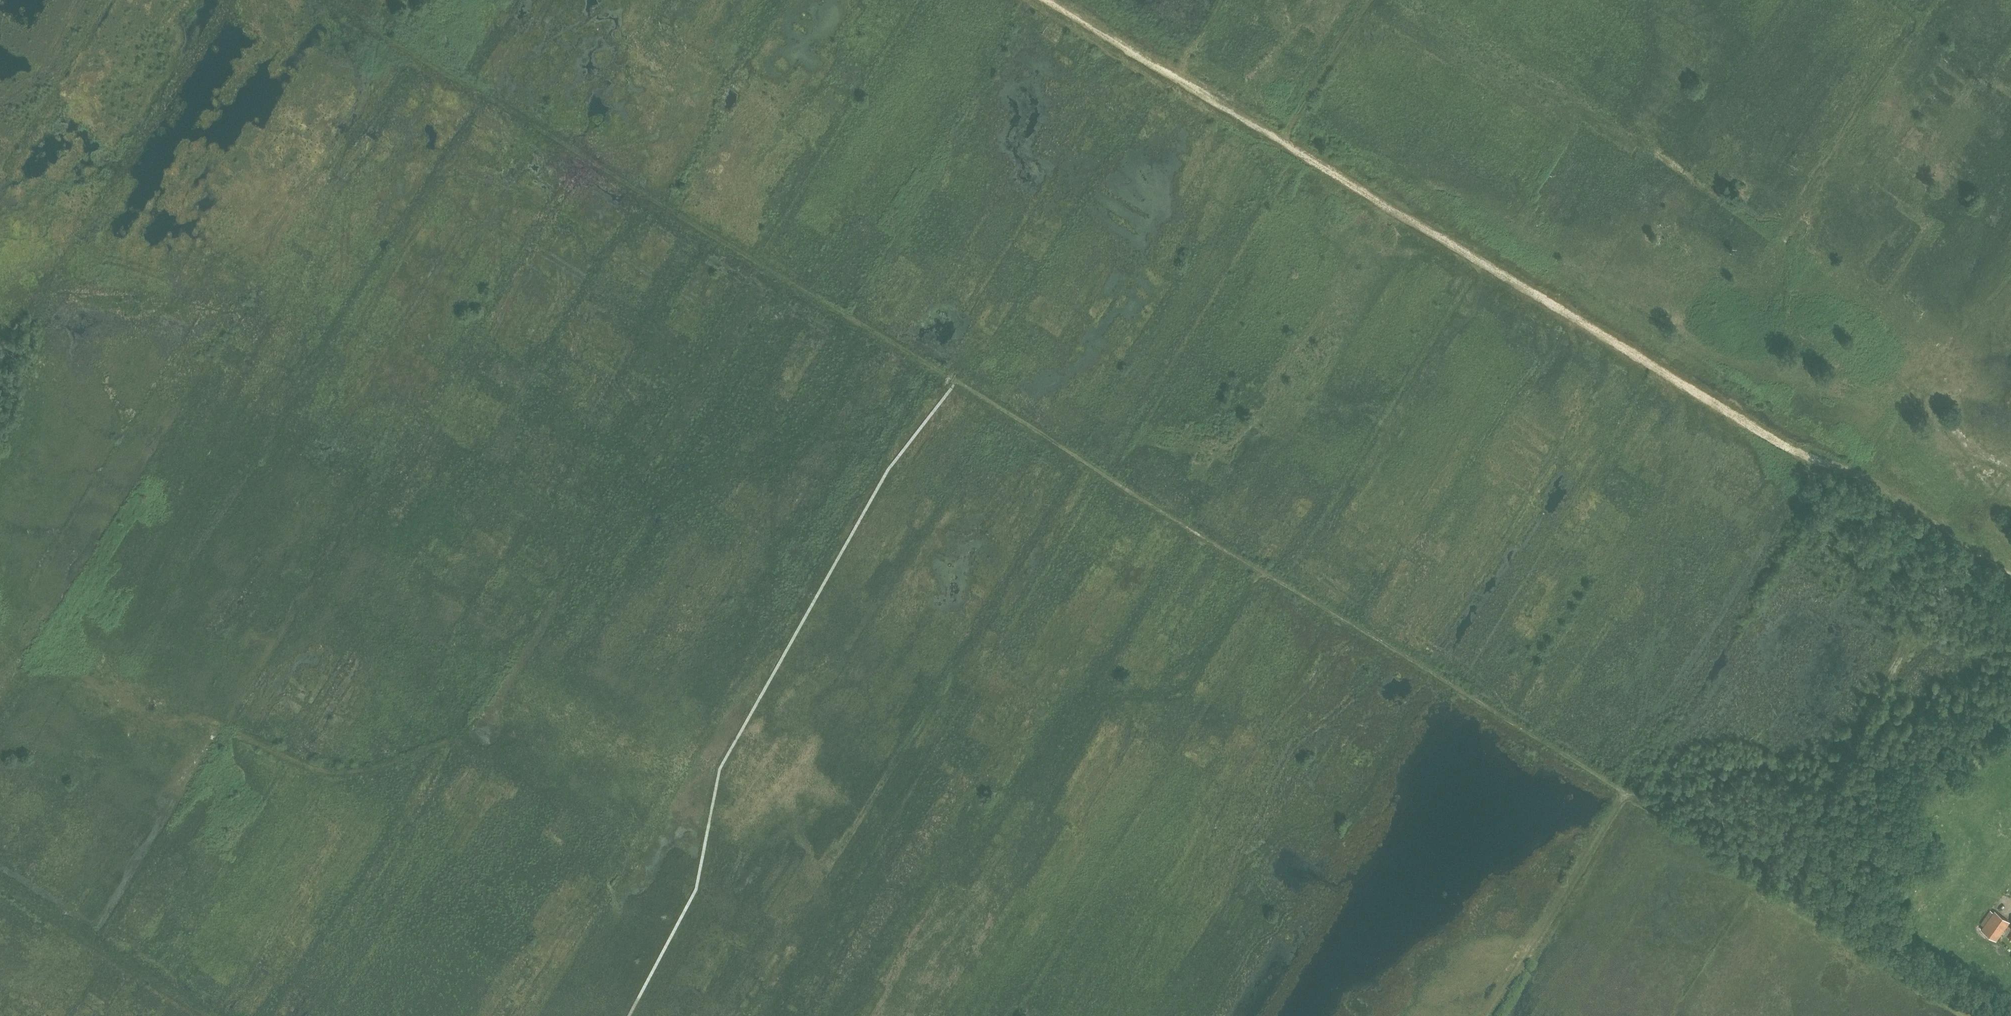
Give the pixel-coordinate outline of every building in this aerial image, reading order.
[(1993,912),(1981,930),(1996,941),(1997,940),(2010,922),(1994,910),(1993,912)]
